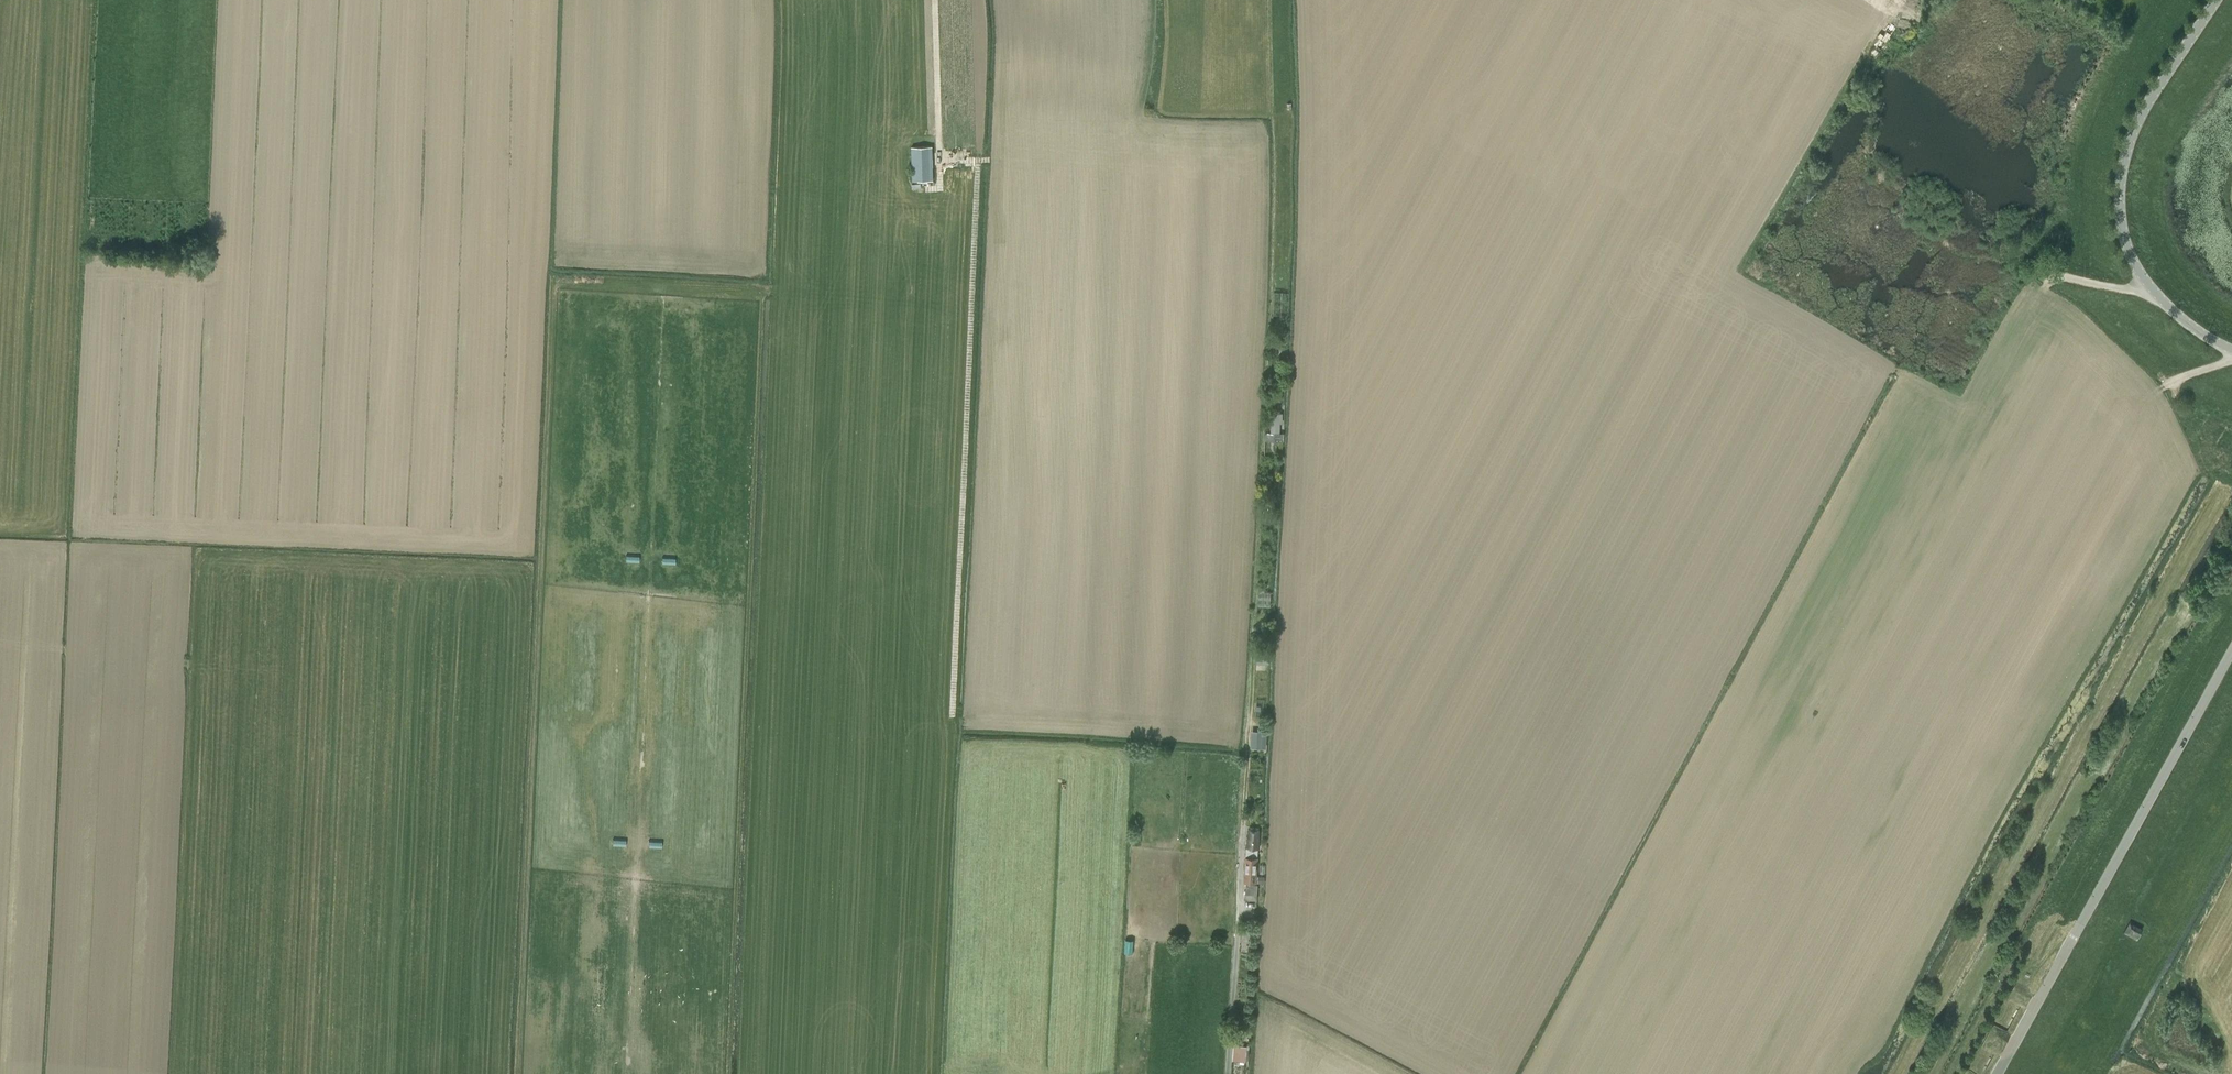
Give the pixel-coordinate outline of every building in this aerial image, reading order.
[(913,148),(914,181),(934,181),(933,147),(913,148)] [(1268,387),(1268,400),(1270,400),(1282,400),(1282,387),(1271,387),(1268,387)] [(1281,421),(1282,413),(1271,413),(1271,433),(1279,433),(1279,421),(1281,421)] [(1271,603),(1271,592),(1260,591),(1260,602),(1271,603)] [(1269,663),(1270,644),(1257,643),(1256,663),(1269,663)] [(1262,747),(1263,733),(1252,733),(1252,746),(1262,747)] [(1259,848),(1260,830),(1249,829),(1246,857),(1245,880),(1256,881),(1257,857),(1258,848),(1259,848)] [(1258,885),(1256,884),(1246,884),(1245,899),(1257,900),(1258,885)] [(2145,931),(2132,923),(2126,934),(2139,941),(2145,931)] [(1234,1043),(1233,1058),(1245,1059),(1247,1044),(1234,1043)]
